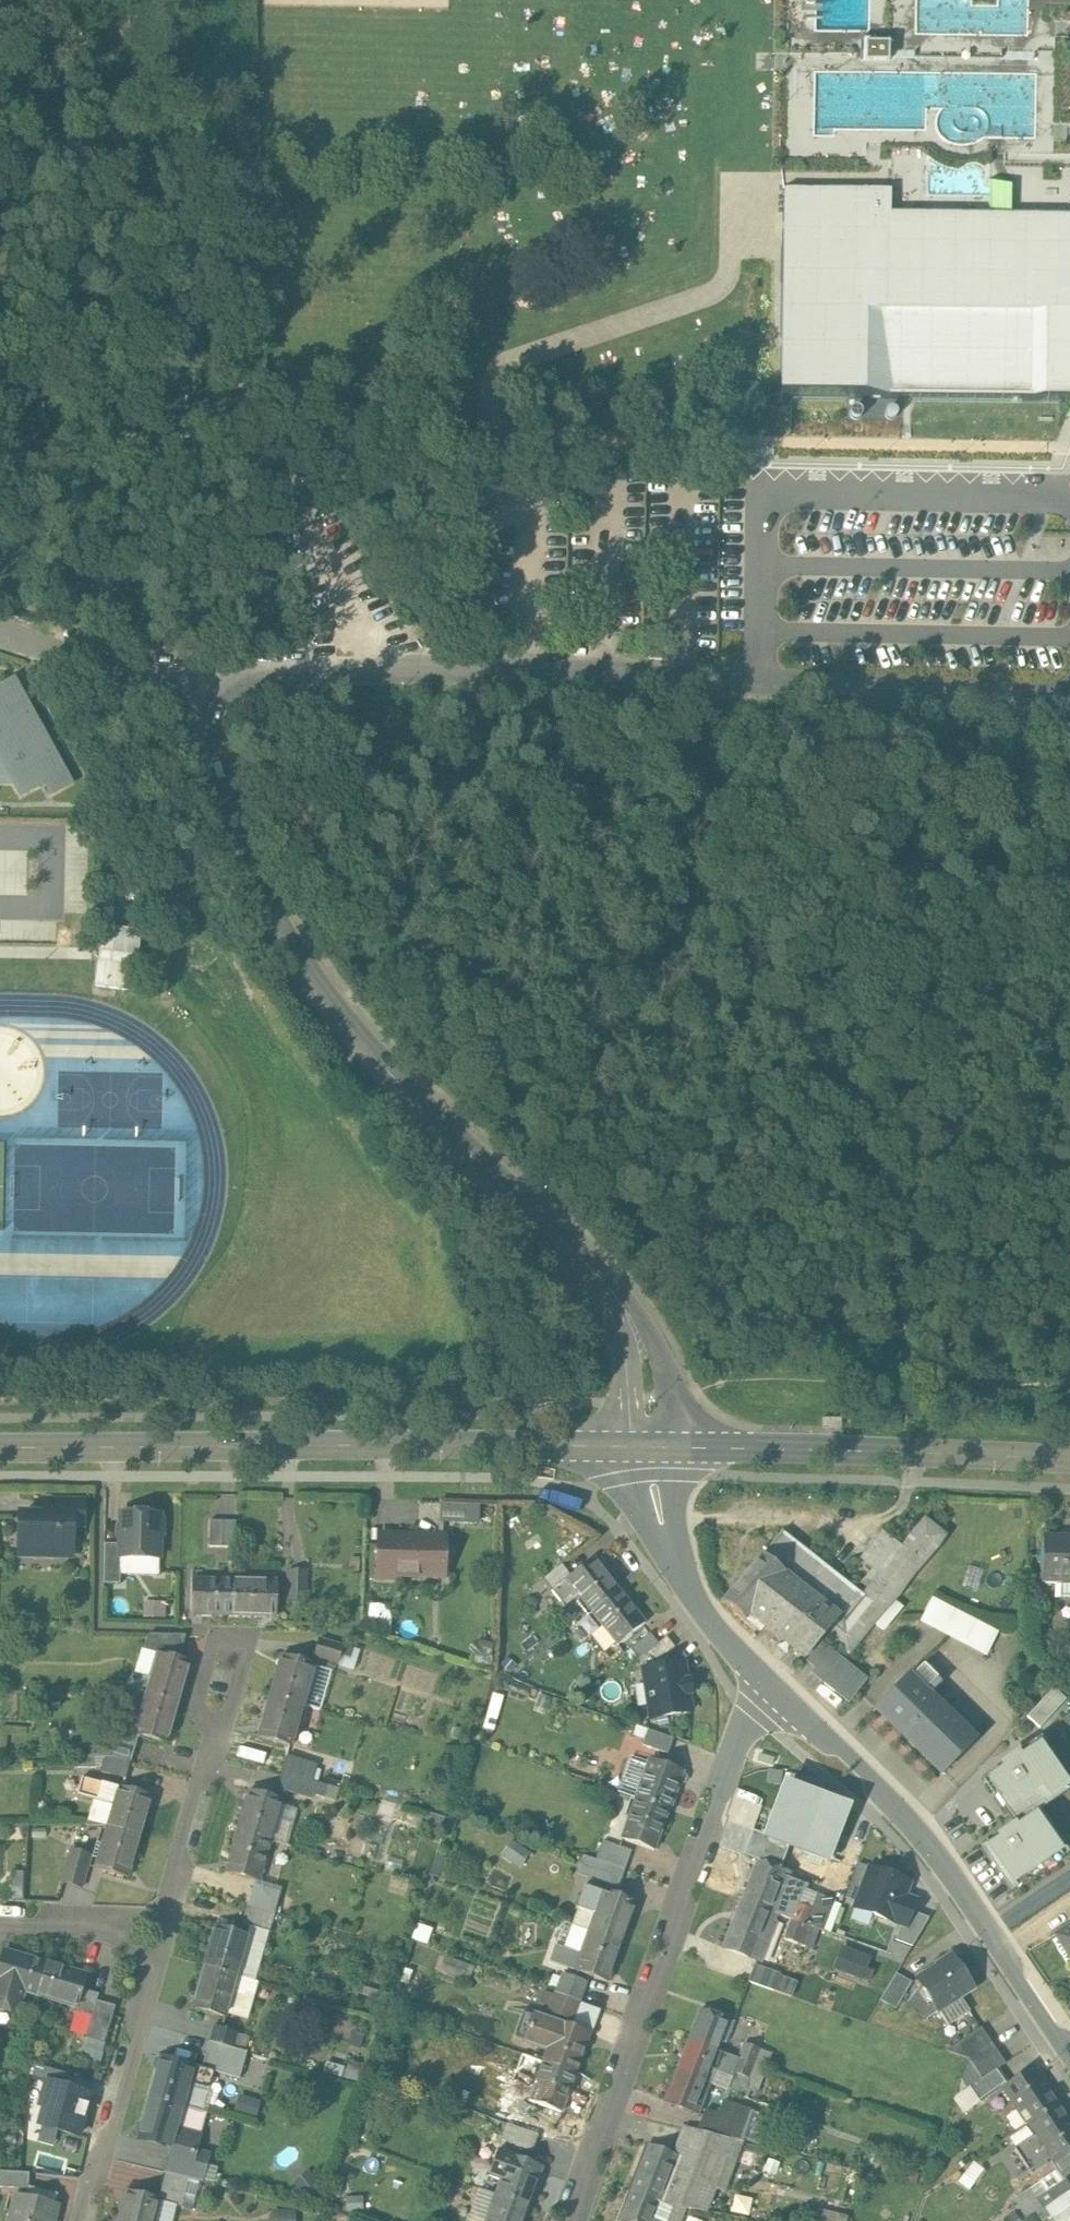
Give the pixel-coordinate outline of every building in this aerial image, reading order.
[(888,41),(866,41),(866,58),(888,59),(888,41)] [(1013,214),(1013,187),(1001,184),(990,182),(990,187),(990,195),(991,214),(890,213),(891,189),(785,188),(778,389),(1069,396),(1069,216),(1013,214)] [(12,783),(20,797),(45,784),(51,795),(71,784),(14,679),(0,686),(0,783),(12,783)] [(842,1418),(822,1418),(822,1428),(842,1428),(842,1418)] [(442,1501),(442,1519),(481,1520),(481,1502),(442,1501)] [(83,1504),(44,1503),(44,1516),(73,1517),(73,1524),(83,1524),(83,1504)] [(160,1514),(120,1513),(120,1544),(119,1557),(120,1557),(159,1558),(159,1536),(162,1533),(162,1524),(159,1521),(160,1514)] [(44,1516),(20,1515),(19,1551),(34,1551),(34,1553),(72,1554),(73,1524),(73,1517),(44,1516)] [(780,1529),(729,1601),(818,1665),(812,1674),(853,1702),(872,1675),(850,1659),(875,1624),(885,1631),(904,1605),(899,1602),(949,1532),(925,1515),(904,1544),(882,1529),(860,1559),(872,1567),(859,1586),(780,1529)] [(235,1521),(209,1520),(209,1546),(235,1547),(235,1521)] [(445,1537),(398,1535),(398,1546),(378,1545),(377,1577),(399,1578),(399,1575),(444,1576),(445,1537)] [(1042,1538),(1041,1581),(1061,1581),(1060,1599),(1069,1600),(1069,1539),(1042,1538)] [(120,1544),(104,1544),(104,1583),(120,1583),(120,1557),(119,1557),(120,1544)] [(592,1558),(551,1591),(564,1606),(578,1594),(592,1612),(618,1591),(592,1558)] [(304,1570),(290,1570),(289,1601),(304,1601),(304,1570)] [(234,1579),(192,1579),(192,1578),(191,1613),(233,1615),(234,1579)] [(276,1581),(234,1579),(233,1615),(275,1616),(276,1581)] [(592,1612),(576,1624),(601,1654),(616,1642),(618,1644),(644,1623),(618,1591),(592,1612)] [(959,1614),(932,1600),(921,1621),(948,1635),(959,1614)] [(996,1633),(959,1614),(948,1635),(985,1655),(996,1633)] [(650,1633),(629,1649),(637,1659),(646,1653),(658,1643),(650,1633)] [(342,1644),(317,1636),(312,1655),(337,1663),(342,1644)] [(658,1643),(646,1653),(654,1663),(674,1647),(666,1636),(658,1643)] [(191,1662),(158,1652),(146,1693),(179,1702),(191,1662)] [(314,1665),(281,1656),(270,1695),(303,1704),(314,1665)] [(682,1663),(644,1669),(652,1718),(690,1712),(687,1693),(692,1692),(692,1691),(690,1682),(690,1680),(685,1681),(682,1663)] [(942,1683),(923,1665),(911,1677),(910,1676),(909,1675),(875,1709),(876,1711),(877,1710),(940,1773),(940,1774),(941,1775),(976,1741),(974,1739),(974,1740),(929,1696),(942,1683)] [(318,1666),(311,1705),(323,1707),(331,1668),(318,1666)] [(1041,1728),(1068,1699),(1053,1686),(1027,1715),(1041,1728)] [(146,1693),(145,1693),(134,1733),(167,1743),(179,1702),(146,1693)] [(303,1704),(270,1695),(259,1735),(291,1744),(303,1704)] [(673,1739),(648,1730),(643,1745),(668,1754),(673,1739)] [(1036,1731),(983,1766),(1005,1800),(1038,1778),(1044,1787),(1064,1774),(1036,1731)] [(96,1732),(89,1757),(106,1757),(116,1757),(131,1761),(136,1743),(96,1732)] [(316,1763),(285,1754),(280,1770),(312,1779),(316,1763)] [(131,1761),(116,1757),(106,1757),(102,1771),(126,1778),(130,1762),(131,1761)] [(681,1771),(650,1760),(636,1799),(667,1810),(681,1771)] [(312,1779),(280,1770),(275,1789),(310,1799),(312,1793),(315,1780),(312,1779)] [(152,1796),(119,1786),(119,1787),(101,1782),(101,1781),(82,1776),(77,1794),(95,1800),(95,1799),(114,1805),(107,1827),(140,1836),(152,1796)] [(327,1784),(315,1780),(312,1793),(323,1797),(327,1784)] [(809,1794),(786,1786),(768,1834),(828,1856),(846,1810),(822,1801),(824,1795),(810,1790),(809,1794)] [(281,1800),(248,1791),(237,1831),(270,1840),(281,1800)] [(667,1810),(636,1799),(622,1838),(654,1849),(667,1810)] [(1030,1803),(981,1835),(1006,1872),(1055,1840),(1030,1803)] [(459,1813),(451,1810),(447,1822),(455,1825),(459,1813)] [(443,1816),(425,1811),(422,1821),(440,1826),(443,1816)] [(107,1827),(106,1827),(94,1867),(128,1877),(140,1836),(107,1827)] [(270,1840),(237,1831),(226,1871),(253,1879),(259,1880),(270,1840)] [(512,1838),(502,1853),(521,1865),(531,1851),(512,1838)] [(631,1850),(601,1840),(595,1858),(625,1869),(631,1850)] [(91,1854),(69,1847),(58,1881),(80,1888),(91,1854)] [(595,1858),(584,1855),(578,1873),(618,1888),(625,1869),(595,1858)] [(791,1872),(757,1860),(742,1900),(770,1910),(774,1902),(778,1904),(791,1872)] [(897,1873),(885,1869),(883,1870),(882,1872),(870,1868),(855,1907),(901,1925),(905,1926),(911,1911),(915,1901),(903,1896),(907,1887),(902,1880),(896,1878),(897,1875),(897,1873)] [(259,1880),(253,1879),(246,1906),(273,1913),(281,1886),(259,1880)] [(635,1902),(585,1884),(578,1903),(579,1904),(573,1924),(622,1942),(635,1902)] [(818,1895),(813,1909),(798,1904),(792,1918),(792,1919),(812,1927),(823,1930),(834,1901),(818,1895)] [(742,1900),(741,1900),(723,1948),(758,1961),(776,1912),(770,1910),(742,1900)] [(273,1913),(246,1906),(240,1924),(267,1932),(273,1913)] [(911,1911),(905,1926),(901,1925),(895,1940),(912,1947),(929,1918),(911,1911)] [(812,1927),(792,1919),(792,1918),(784,1939),(805,1947),(812,1927)] [(622,1942),(573,1924),(564,1947),(555,1944),(549,1961),(607,1982),(622,1942)] [(1055,1934),(1069,1959),(1069,1925),(1055,1934)] [(247,1936),(215,1927),(204,1966),(236,1976),(247,1936)] [(870,1958),(845,1948),(837,1969),(862,1979),(863,1978),(869,1980),(873,1971),(866,1968),(870,1958)] [(5,1949),(0,1965),(0,2008),(18,2013),(24,1992),(35,1995),(36,1994),(46,1962),(46,1961),(5,1949)] [(952,1954),(935,1966),(936,1967),(916,1980),(926,1995),(923,1997),(916,1991),(905,2005),(927,2020),(938,2012),(939,2011),(948,2026),(970,2012),(960,1997),(974,1988),(952,1954)] [(86,1974),(46,1962),(36,1994),(69,2004),(93,2012),(96,2000),(97,2000),(99,1994),(82,1988),(86,1974)] [(779,1973),(754,1964),(748,1981),(773,1990),(779,1975),(779,1973)] [(236,1976),(204,1966),(192,2007),(225,2016),(236,1976)] [(587,1982),(562,1973),(555,1992),(580,2001),(587,1982)] [(911,1982),(896,1973),(880,2000),(896,2009),(911,1982)] [(797,1982),(779,1975),(773,1990),(791,1997),(797,1982)] [(555,1992),(548,2011),(573,2020),(580,2001),(555,1992)] [(97,2000),(96,2000),(93,2012),(89,2025),(108,2031),(115,2005),(97,2000)] [(734,2022),(699,2010),(689,2040),(717,2050),(720,2041),(727,2044),(734,2022)] [(590,2033),(534,2014),(524,2041),(547,2049),(542,2061),(542,2062),(543,2062),(576,2073),(590,2033)] [(237,2031),(211,2024),(206,2040),(233,2047),(237,2031)] [(981,2027),(946,2051),(968,2059),(974,2068),(998,2051),(981,2027)] [(689,2040),(688,2039),(676,2070),(710,2083),(715,2071),(733,2077),(740,2058),(717,2050),(689,2040)] [(233,2047),(206,2040),(202,2055),(229,2062),(233,2047)] [(759,2048),(745,2043),(740,2058),(754,2063),(759,2048)] [(770,2052),(759,2048),(754,2063),(765,2066),(770,2052)] [(998,2051),(974,2068),(983,2081),(998,2071),(1006,2064),(998,2051)] [(522,2053),(507,2094),(528,2102),(543,2062),(542,2062),(542,2061),(522,2053)] [(214,2071),(161,2056),(149,2097),(182,2106),(189,2083),(209,2089),(214,2071)] [(740,2058),(733,2077),(715,2071),(710,2083),(747,2098),(750,2091),(744,2089),(754,2063),(740,2058)] [(576,2073),(543,2062),(528,2102),(561,2114),(576,2073)] [(754,2063),(744,2089),(750,2091),(756,2093),(765,2066),(754,2063)] [(710,2083),(676,2070),(664,2101),(698,2114),(710,2083)] [(983,2081),(970,2090),(979,2102),(1006,2083),(998,2071),(983,2081)] [(1034,2071),(1005,2091),(1026,2124),(1027,2125),(1057,2105),(1034,2071)] [(89,2094),(46,2082),(40,2104),(45,2106),(40,2123),(77,2134),(89,2094)] [(182,2106),(149,2097),(138,2137),(196,2153),(201,2135),(192,2132),(192,2133),(176,2128),(182,2106)] [(1057,2105),(1027,2125),(1034,2136),(1016,2148),(1014,2149),(1032,2175),(1048,2164),(1046,2162),(1050,2160),(1057,2169),(1063,2179),(1065,2178),(1069,2174),(1069,2123),(1057,2105)] [(544,2118),(512,2107),(506,2123),(507,2123),(538,2135),(544,2118)] [(768,2117),(752,2111),(742,2138),(758,2144),(768,2117)] [(538,2135),(507,2123),(501,2139),(532,2150),(538,2135)] [(1026,2124),(1008,2136),(1016,2148),(1034,2136),(1027,2125),(1026,2124)] [(681,2160),(649,2147),(631,2192),(663,2204),(681,2160)] [(542,2166),(498,2150),(489,2175),(501,2179),(496,2194),(528,2205),(542,2166)] [(217,2169),(168,2156),(164,2172),(214,2184),(217,2169)] [(1038,2183),(1014,2199),(1026,2217),(1035,2211),(1037,2213),(1043,2209),(1053,2203),(1045,2192),(1063,2179),(1057,2169),(1038,2182),(1038,2183)] [(0,2171),(0,2187),(31,2188),(32,2172),(0,2171)] [(1045,2192),(1053,2203),(1069,2191),(1069,2185),(1065,2178),(1063,2179),(1045,2192)] [(126,2191),(119,2220),(153,2220),(159,2199),(126,2191)] [(1053,2203),(1059,2213),(1069,2206),(1069,2191),(1053,2203)] [(631,2192),(619,2220),(668,2220),(673,2208),(663,2204),(631,2192)] [(16,2193),(9,2220),(56,2220),(61,2204),(16,2193)] [(496,2194),(486,2220),(522,2220),(528,2205),(496,2194)] [(1053,2203),(1043,2209),(1048,2217),(1047,2218),(1048,2220),(1053,2217),(1059,2213),(1053,2203)] [(1053,2217),(1056,2220),(1066,2220),(1069,2219),(1069,2206),(1059,2213),(1053,2217)] [(296,2209),(273,2209),(273,2220),(296,2220),(296,2209)] [(1037,2213),(1041,2220),(1042,2220),(1047,2218),(1048,2217),(1043,2209),(1037,2213)]
